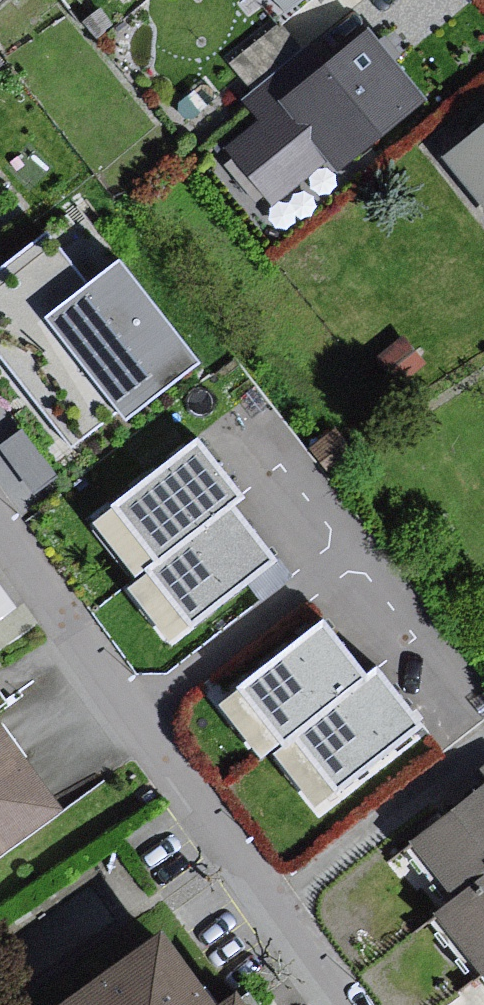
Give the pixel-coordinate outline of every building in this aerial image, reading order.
[(378,45),(291,114),(339,173),(425,104),(378,45)] [(448,163),(483,210),(483,136),(448,163)] [(0,268),(0,348),(74,437),(113,405),(123,417),(194,359),(116,265),(88,287),(54,247),(43,233),(0,268)] [(403,347),(380,363),(398,389),(421,372),(403,347)] [(336,432),(310,453),(330,477),(356,456),(336,432)] [(197,435),(89,519),(134,577),(230,502),(241,494),(223,470),(197,435)] [(134,577),(125,584),(172,643),(277,559),(249,525),(230,502),(134,577)] [(16,600),(0,576),(0,611),(16,600)] [(322,613),(212,699),(259,757),(269,750),(368,671),(349,647),(322,613)] [(368,671),(269,750),(314,807),(419,724),(399,699),(374,667),(368,671)] [(57,810),(0,731),(0,851),(57,810)] [(483,975),(483,769),(473,778),(482,790),(415,842),(458,898),(437,915),(483,975)] [(73,1004),(210,1004),(161,940),(73,1004)]
